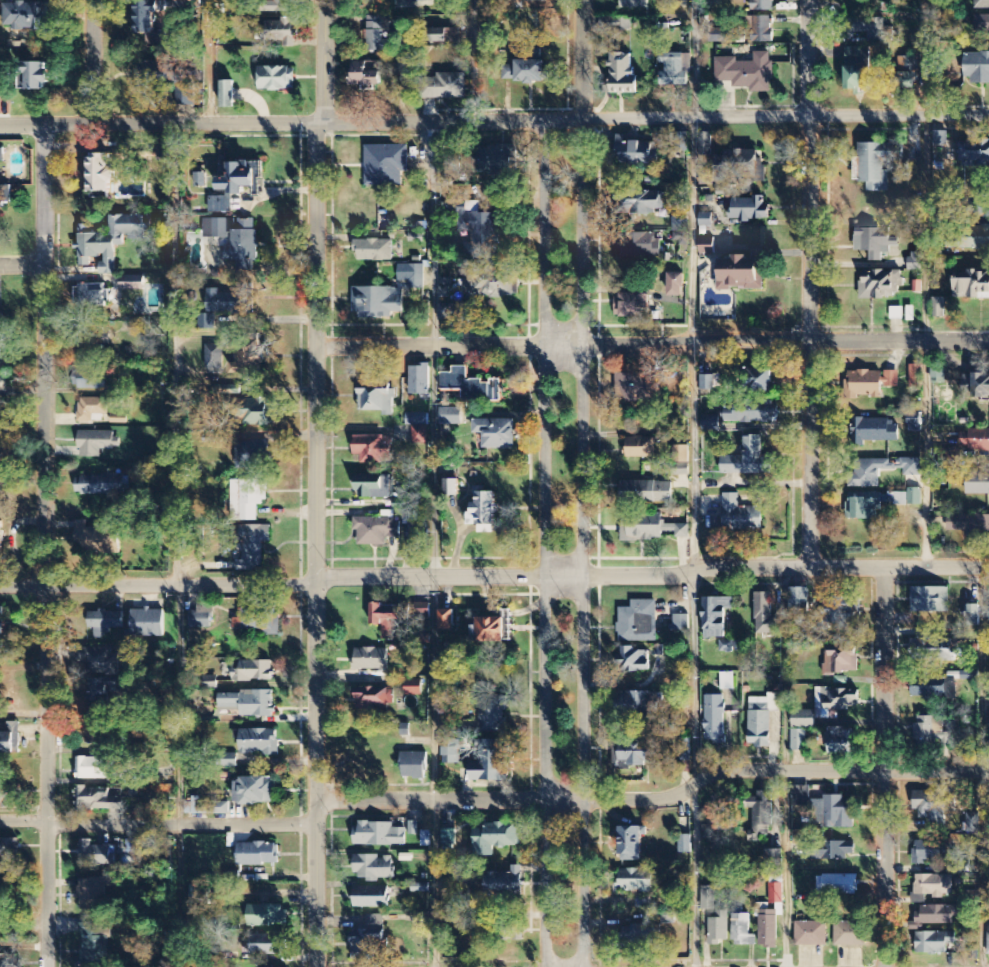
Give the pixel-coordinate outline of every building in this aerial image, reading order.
[(274,1),(263,1),(263,12),(289,12),(289,0),(274,0),(274,1)] [(522,10),(546,9),(546,0),(522,0),(522,10)] [(620,9),(648,8),(648,0),(620,0),(620,9)] [(774,0),(752,0),(751,11),(774,12),(774,0)] [(974,9),(988,9),(988,0),(974,0),(974,9)] [(43,31),(42,3),(3,4),(4,27),(12,27),(12,33),(43,31)] [(974,15),(974,33),(988,33),(988,16),(974,15)] [(391,17),(368,16),(367,50),(392,51),(393,40),(384,39),(384,31),(390,31),(391,17)] [(631,30),(631,17),(603,18),(603,31),(631,30)] [(751,43),(773,43),(773,17),(752,17),(751,43)] [(885,20),(850,19),(850,33),(867,33),(867,41),(884,41),(885,20)] [(265,20),(266,28),(256,28),(256,42),(284,41),(284,47),(297,47),(296,31),(293,32),(292,20),(265,20)] [(459,42),(459,29),(429,30),(429,43),(459,42)] [(709,43),(731,43),(731,30),(709,30),(709,43)] [(870,47),(845,48),(846,89),(866,89),(866,79),(870,78),(870,47)] [(714,58),(714,82),(732,82),(732,88),(751,88),(751,93),(772,93),(772,52),(754,53),(754,62),(738,62),(738,58),(714,58)] [(660,86),(688,86),(688,75),(692,75),(691,53),(660,54),(660,64),(665,64),(665,75),(660,75),(660,86)] [(964,53),(963,82),(988,82),(988,53),(964,53)] [(634,94),(635,54),(610,54),(610,94),(634,94)] [(893,90),(914,90),(914,81),(919,81),(919,58),(900,58),(901,73),(893,73),(893,90)] [(544,60),(515,60),(515,66),(507,66),(507,82),(545,82),(544,60)] [(352,85),(363,85),(363,88),(380,88),(381,71),(375,71),(375,62),(353,61),(352,85)] [(135,88),(167,87),(166,63),(135,64),(135,88)] [(45,64),(25,64),(26,92),(46,91),(45,64)] [(257,68),(258,91),(295,90),(295,67),(257,68)] [(467,74),(437,73),(437,79),(422,78),(422,98),(466,99),(467,74)] [(233,81),(220,81),(220,107),(234,107),(233,81)] [(948,132),(934,132),(934,145),(947,145),(948,132)] [(658,165),(658,142),(624,142),(624,136),(616,136),(616,166),(658,165)] [(960,142),(960,166),(988,167),(988,143),(960,142)] [(408,146),(365,146),(365,186),(401,186),(401,172),(408,172),(408,146)] [(513,173),(511,146),(475,148),(476,161),(465,161),(466,175),(513,173)] [(716,156),(716,182),(763,182),(763,150),(725,150),(725,156),(716,156)] [(111,154),(88,154),(88,192),(109,192),(108,182),(111,182),(111,154)] [(260,163),(228,163),(228,178),(217,178),(217,191),(226,191),(226,197),(210,197),(210,213),(232,213),(232,195),(244,195),(244,187),(253,187),(253,196),(260,196),(260,163)] [(655,215),(655,210),(664,210),(664,192),(620,191),(619,214),(655,215)] [(764,198),(731,199),(731,221),(769,220),(769,205),(764,205),(764,198)] [(712,227),(712,209),(699,209),(699,227),(712,227)] [(151,216),(110,215),(110,234),(90,234),(90,226),(79,226),(79,267),(90,267),(91,257),(103,257),(103,274),(115,275),(115,246),(126,247),(126,238),(151,239),(151,216)] [(688,232),(689,219),(673,218),(673,232),(688,232)] [(204,239),(229,238),(228,219),(204,220),(204,239)] [(257,220),(239,219),(238,225),(232,225),(232,247),(225,246),(225,261),(237,261),(237,271),(255,272),(257,220)] [(855,251),(870,252),(870,262),(882,262),(882,254),(889,254),(890,246),(898,246),(898,243),(890,243),(890,229),(856,228),(855,251)] [(947,229),(946,249),(988,250),(988,231),(947,229)] [(619,260),(661,259),(660,234),(618,234),(619,260)] [(700,255),(715,255),(714,239),(699,239),(700,255)] [(357,262),(393,261),(392,240),(353,241),(353,253),(357,253),(357,262)] [(921,271),(920,253),(908,253),(909,271),(921,271)] [(762,289),(762,255),(729,256),(729,260),(718,260),(718,291),(732,291),(732,289),(762,289)] [(353,288),(353,318),(394,318),(394,314),(405,314),(405,291),(424,291),(424,265),(398,266),(398,282),(407,281),(407,287),(353,288)] [(861,299),(902,299),(902,271),(871,271),(871,278),(861,278),(861,299)] [(964,273),(964,279),(953,279),(954,300),(988,299),(988,273),(964,273)] [(685,274),(668,274),(667,297),(684,297),(685,274)] [(121,291),(144,291),(144,278),(121,277),(121,291)] [(439,320),(462,321),(463,305),(450,304),(451,280),(440,279),(439,320)] [(207,314),(242,313),(242,284),(232,285),(232,291),(206,292),(207,314)] [(107,285),(74,285),(75,306),(108,305),(107,285)] [(645,317),(645,309),(648,309),(648,294),(625,294),(625,288),(615,288),(615,318),(645,317)] [(944,298),(933,298),(933,318),(944,318),(944,298)] [(903,320),(903,308),(890,308),(891,320),(903,320)] [(215,314),(199,315),(199,330),(215,330),(215,314)] [(99,350),(100,329),(85,329),(84,350),(99,350)] [(232,373),(260,374),(261,335),(249,334),(248,345),(229,344),(229,350),(238,351),(237,365),(232,365),(232,373)] [(205,370),(223,370),(223,346),(206,346),(205,370)] [(429,395),(430,366),(410,366),(409,394),(429,395)] [(910,387),(923,387),(922,366),(910,366),(910,387)] [(441,390),(463,390),(463,400),(501,400),(501,380),(490,380),(490,385),(481,385),(481,381),(467,381),(467,368),(453,368),(453,374),(441,374),(441,390)] [(932,383),(947,383),(946,368),(932,368),(932,383)] [(772,391),(773,370),(749,370),(748,391),(772,391)] [(101,389),(101,372),(73,371),(73,389),(101,389)] [(882,371),(844,372),(845,398),(882,398),(882,371)] [(899,371),(886,371),(886,388),(899,388),(899,371)] [(973,374),(974,401),(988,401),(988,374),(973,374)] [(661,402),(661,375),(623,375),(623,403),(661,402)] [(700,376),(700,390),(721,390),(720,376),(700,376)] [(394,417),(395,390),(359,389),(358,411),(384,412),(383,417),(394,417)] [(79,424),(93,423),(93,415),(108,415),(108,398),(78,399),(79,424)] [(274,425),(274,399),(236,400),(237,426),(274,425)] [(722,423),(777,424),(778,402),(749,402),(749,410),(722,410),(722,423)] [(439,425),(461,425),(461,409),(439,409),(439,425)] [(428,414),(406,414),(406,427),(428,426),(428,414)] [(719,416),(702,417),(703,431),(719,431),(719,416)] [(899,441),(899,420),(860,420),(860,442),(899,441)] [(922,420),(908,420),(907,432),(921,433),(922,420)] [(427,445),(427,428),(412,428),(413,445),(427,445)] [(961,430),(961,452),(988,451),(988,429),(961,430)] [(117,433),(79,432),(79,458),(101,458),(101,450),(117,450),(117,433)] [(361,463),(392,464),(392,437),(354,436),(353,455),(362,456),(361,463)] [(721,474),(766,475),(767,457),(762,457),(762,436),(744,436),(744,461),(721,461),(721,474)] [(626,458),(656,459),(656,438),(627,438),(626,458)] [(235,469),(268,471),(269,443),(236,441),(235,469)] [(689,446),(673,447),(674,476),(690,476),(689,446)] [(921,459),(902,459),(902,477),(922,476),(921,459)] [(849,488),(880,488),(880,471),(894,471),(895,461),(855,461),(855,473),(849,473),(849,488)] [(988,495),(988,473),(967,473),(967,495),(988,495)] [(75,477),(76,496),(125,495),(125,487),(130,487),(129,476),(75,477)] [(356,498),(393,499),(393,476),(356,476),(356,498)] [(444,497),(458,497),(458,480),(444,480),(444,497)] [(231,481),(231,522),(258,522),(257,504),(268,504),(267,481),(231,481)] [(673,483),(622,482),(621,503),(672,504),(673,483)] [(494,527),(495,493),(483,493),(483,487),(474,487),(474,505),(469,505),(468,526),(494,527)] [(894,506),(922,506),(922,489),(907,489),(907,494),(895,494),(894,506)] [(739,494),(723,495),(724,531),(762,530),(762,508),(739,509),(739,494)] [(877,520),(877,511),(882,512),(882,500),(848,499),(847,519),(877,520)] [(948,516),(948,534),(988,535),(988,516),(948,516)] [(622,526),(621,541),(662,542),(663,517),(643,517),(643,526),(622,526)] [(354,518),(354,535),(358,535),(358,546),(387,547),(387,539),(400,539),(400,520),(354,518)] [(87,521),(75,522),(76,553),(110,552),(109,529),(87,529),(87,521)] [(689,525),(665,525),(665,538),(689,538),(689,525)] [(263,572),(262,543),(270,543),(270,526),(242,526),(243,562),(237,562),(237,572),(263,572)] [(810,589),(790,588),(790,615),(809,616),(810,589)] [(948,589),(911,588),(911,613),(948,614),(948,589)] [(773,618),(773,593),(756,594),(756,635),(778,635),(777,618),(773,618)] [(725,640),(725,611),(733,611),(733,598),(703,598),(703,639),(725,640)] [(853,600),(823,599),(822,629),(829,629),(830,624),(853,625),(853,600)] [(656,601),(631,602),(631,609),(619,609),(620,643),(657,642),(656,601)] [(197,612),(190,612),(189,628),(212,629),(213,604),(198,604),(197,612)] [(410,606),(371,607),(371,626),(383,626),(383,641),(397,641),(397,623),(410,622),(410,606)] [(979,606),(966,606),(966,628),(980,628),(979,606)] [(164,611),(132,610),(131,636),(163,637),(164,611)] [(280,635),(280,612),(243,611),(243,634),(280,635)] [(440,631),(454,631),(454,611),(440,611),(440,631)] [(123,629),(123,613),(88,612),(88,630),(95,630),(94,637),(109,638),(109,629),(123,629)] [(689,616),(672,616),(673,632),(689,632),(689,616)] [(505,619),(478,618),(478,643),(504,644),(505,619)] [(952,661),(953,642),(937,641),(937,630),(917,630),(917,641),(911,641),(911,661),(952,661)] [(741,653),(741,642),(720,641),(719,652),(741,653)] [(649,673),(650,652),(634,652),(634,648),(622,648),(621,672),(649,673)] [(112,649),(77,650),(77,662),(86,662),(86,676),(118,675),(118,655),(112,655),(112,649)] [(388,650),(355,650),(354,671),(388,671),(388,650)] [(826,675),(859,674),(858,652),(825,653),(826,675)] [(233,683),(272,682),(272,662),(233,662),(233,683)] [(720,673),(721,691),(735,691),(734,673),(720,673)] [(107,701),(107,692),(117,692),(117,680),(88,679),(88,701),(107,701)] [(421,696),(421,681),(405,681),(405,696),(421,696)] [(911,688),(911,697),(924,697),(924,700),(946,699),(946,682),(936,682),(936,687),(911,688)] [(387,709),(388,688),(356,688),(356,708),(387,709)] [(822,711),(849,711),(849,707),(859,707),(859,691),(822,690),(822,711)] [(274,693),(220,692),(219,716),(274,717),(274,693)] [(617,693),(616,717),(656,718),(656,705),(663,705),(663,694),(617,693)] [(771,713),(781,713),(781,695),(768,694),(768,699),(749,698),(749,747),(771,748),(771,713)] [(507,696),(479,696),(480,733),(506,732),(506,712),(507,712),(507,696)] [(704,696),(705,743),(725,743),(724,696),(704,696)] [(792,728),(814,729),(815,712),(792,711),(792,728)] [(916,747),(950,746),(949,734),(944,734),(944,717),(915,718),(916,747)] [(828,729),(828,754),(856,754),(856,729),(828,729)] [(239,755),(278,756),(278,731),(239,730),(239,755)] [(805,731),(791,730),(791,753),(805,753),(805,731)] [(14,735),(0,734),(0,754),(13,754),(14,735)] [(443,765),(460,765),(459,741),(443,741),(443,765)] [(470,782),(505,782),(505,741),(480,741),(480,766),(470,766),(470,782)] [(619,744),(618,768),(646,768),(646,763),(660,764),(660,745),(619,744)] [(401,778),(426,779),(427,754),(402,753),(401,778)] [(76,780),(107,781),(108,759),(77,759),(76,780)] [(234,804),(276,806),(277,780),(235,778),(234,804)] [(8,807),(8,786),(0,786),(0,807),(8,807)] [(854,828),(854,797),(816,797),(816,787),(794,787),(794,807),(818,807),(818,828),(854,828)] [(123,812),(123,789),(76,789),(76,811),(123,812)] [(773,793),(758,793),(758,799),(746,799),(746,812),(750,812),(750,837),(769,837),(769,826),(772,826),(773,793)] [(956,813),(955,793),(913,795),(914,812),(919,811),(920,820),(929,820),(929,826),(945,825),(945,814),(956,813)] [(229,816),(229,803),(206,803),(206,798),(188,797),(187,815),(229,816)] [(724,844),(725,811),(704,810),(704,844),(724,844)] [(965,834),(979,834),(979,814),(966,814),(965,834)] [(690,831),(690,819),(679,819),(679,831),(690,831)] [(354,846),(406,847),(406,829),(393,829),(393,824),(354,824),(354,846)] [(475,830),(475,857),(494,858),(494,848),(521,848),(521,824),(485,824),(485,831),(475,830)] [(642,828),(620,828),(619,862),(641,862),(642,828)] [(456,831),(443,830),(442,846),(456,846),(456,831)] [(691,836),(678,836),(679,856),(692,855),(691,836)] [(0,839),(0,858),(18,858),(19,840),(0,839)] [(115,866),(115,846),(91,847),(91,841),(80,841),(81,867),(115,866)] [(808,861),(846,862),(846,856),(854,856),(854,843),(808,842),(808,861)] [(914,865),(927,866),(927,860),(947,861),(947,843),(914,842),(914,865)] [(237,866),(279,866),(279,844),(237,845),(237,866)] [(783,851),(769,851),(769,865),(783,864),(783,851)] [(379,856),(355,856),(356,881),(394,881),(394,858),(379,858),(379,856)] [(522,867),(512,867),(512,874),(486,873),(485,895),(521,897),(522,867)] [(653,894),(653,872),(618,871),(618,893),(653,894)] [(818,876),(817,896),(857,896),(857,877),(818,876)] [(952,876),(914,876),(914,898),(943,898),(943,896),(952,896),(952,876)] [(78,909),(104,910),(104,888),(113,888),(113,880),(79,879),(78,909)] [(429,894),(429,885),(412,885),(411,894),(429,894)] [(784,904),(783,885),(769,885),(770,905),(784,904)] [(715,911),(715,888),(701,887),(701,911),(715,911)] [(355,909),(388,908),(388,889),(354,890),(355,909)] [(778,911),(769,911),(769,905),(759,904),(758,948),(777,949),(778,911)] [(953,926),(954,919),(961,919),(961,907),(917,906),(917,925),(953,926)] [(287,927),(288,908),(247,907),(246,927),(287,927)] [(709,919),(709,946),(720,946),(720,942),(729,942),(728,912),(721,912),(721,919),(709,919)] [(733,915),(732,946),(756,947),(756,936),(750,936),(750,916),(733,915)] [(384,916),(367,916),(367,927),(359,926),(359,934),(351,934),(351,960),(384,960),(384,916)] [(827,947),(827,923),(795,923),(795,947),(827,947)] [(835,948),(864,947),(864,923),(834,923),(835,948)] [(106,962),(106,924),(80,925),(81,962),(106,962)] [(622,926),(622,948),(655,949),(655,927),(622,926)] [(916,954),(946,955),(947,944),(955,944),(955,934),(916,933),(916,954)] [(249,956),(280,957),(280,947),(249,946),(249,956)] [(19,955),(0,955),(0,966),(19,966),(19,955)]
